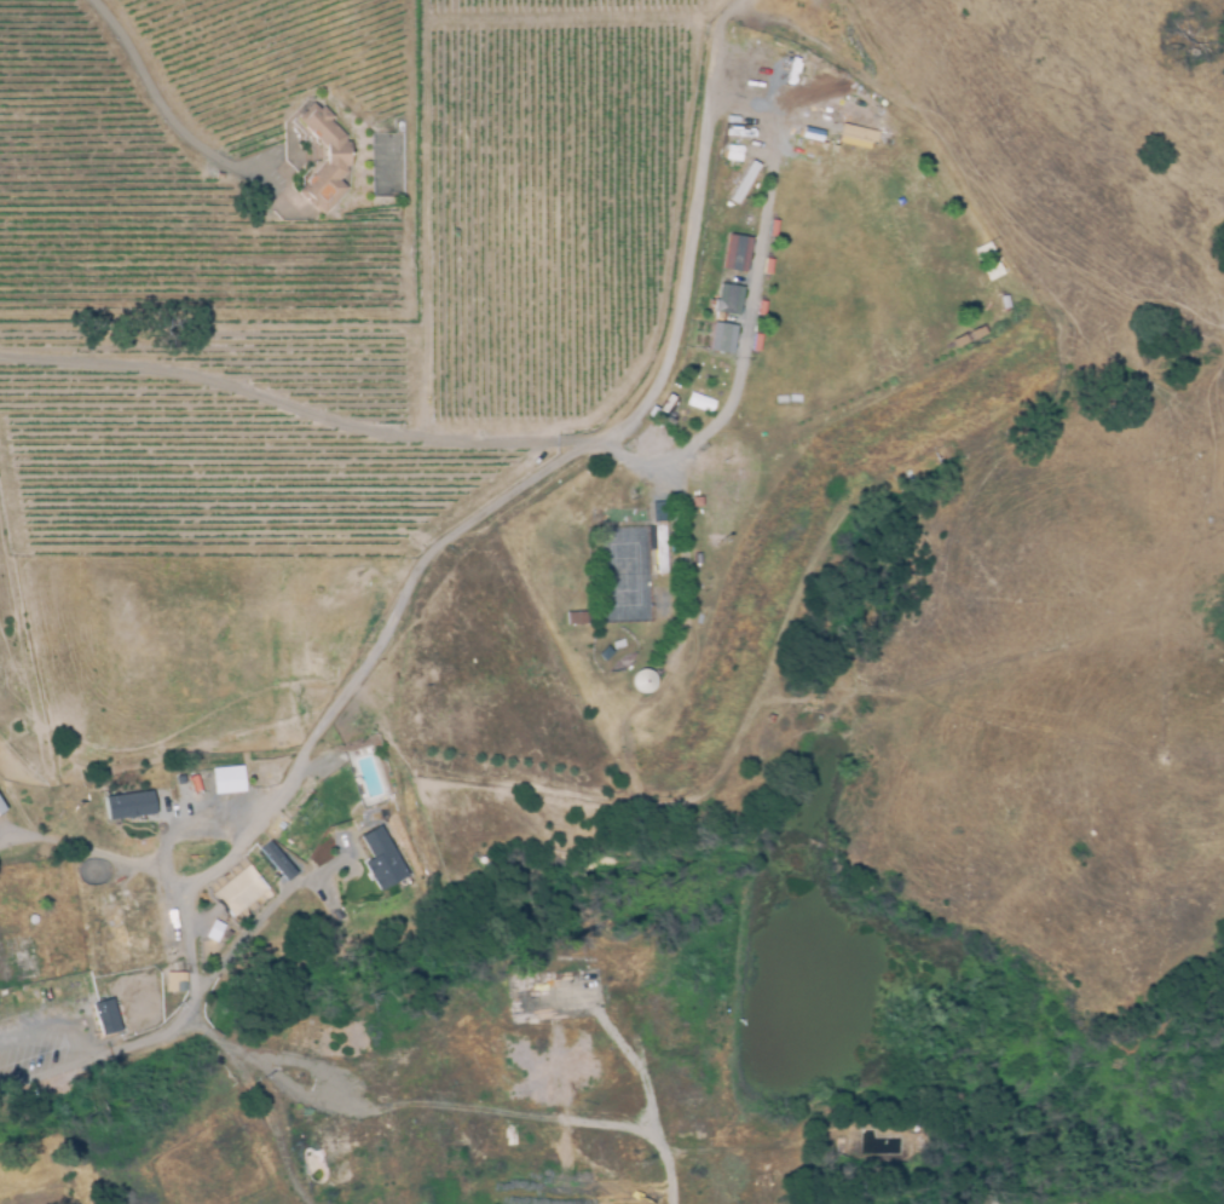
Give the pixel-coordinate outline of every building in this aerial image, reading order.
[(323,214),(298,191),(328,157),(328,149),(296,119),(311,103),(318,109),(322,105),(333,116),(329,120),(343,134),(343,142),(350,142),(348,185),(323,214)] [(726,195),(747,156),(755,161),(733,200),(726,195)] [(721,265),(726,227),(747,230),(743,266),(721,265)] [(712,305),(716,277),(738,280),(734,309),(712,305)] [(706,346),(710,315),(731,317),(727,348),(706,346)] [(657,574),(653,525),(664,525),(666,572),(657,574)] [(565,610),(587,609),(588,623),(565,624),(565,610)] [(642,667),(643,668),(645,668),(646,669),(647,670),(648,672),(649,673),(651,674),(651,676),(651,679),(651,680),(651,682),(649,684),(648,686),(648,687),(647,689),(645,689),(643,690),(642,690),(641,690),(639,690),(637,689),(636,687),(635,686),(635,685),(634,682),(634,680),(634,679),(634,676),(634,675),(634,673),(635,672),(636,670),(637,669),(639,668),(641,668),(642,667)] [(213,794),(244,791),(242,765),(210,768),(213,794)] [(153,815),(151,792),(103,795),(105,819),(153,815)] [(358,836),(369,858),(360,862),(376,892),(406,876),(379,825),(358,836)] [(283,881),(296,872),(272,838),(258,848),(283,881)] [(208,891),(247,862),(265,887),(226,916),(208,891)] [(173,982),(184,982),(184,972),(165,971),(164,991),(172,991),(173,982)] [(90,1004),(100,1036),(119,1030),(109,998),(90,1004)] [(919,1159),(914,1152),(920,1148),(916,1141),(924,1135),(934,1150),(919,1159)] [(835,1162),(835,1140),(848,1140),(848,1162),(835,1162)]
